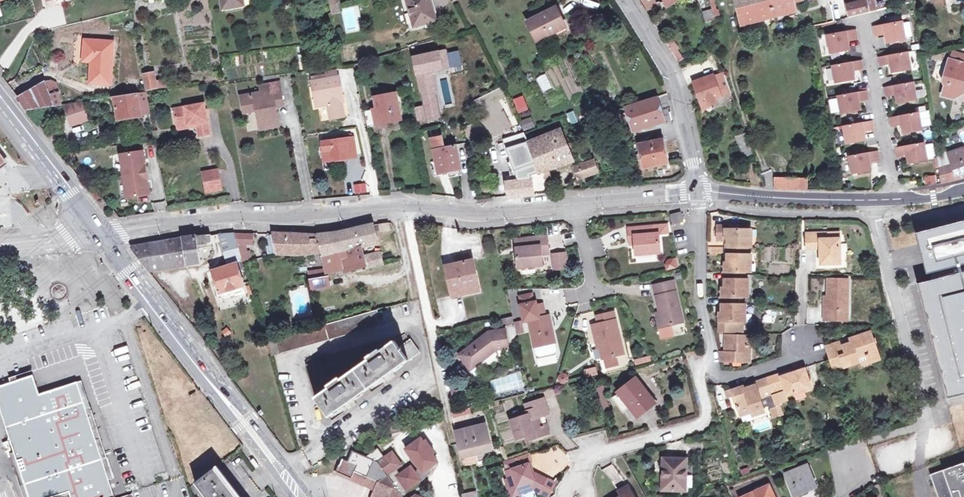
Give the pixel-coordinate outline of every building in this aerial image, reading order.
[(407,0),(402,0),(409,28),(414,26),(407,0)] [(414,26),(436,20),(430,0),(407,0),(414,26)] [(647,9),(657,4),(655,0),(643,0),(647,9)] [(666,9),(678,1),(677,0),(664,0),(663,0),(664,2),(662,3),(666,9)] [(773,16),(769,0),(735,0),(742,25),(773,16)] [(769,0),(773,16),(795,11),(793,2),(802,0),(771,0),(769,0)] [(872,0),(844,0),(849,17),(874,11),(872,0)] [(537,41),(566,27),(556,8),(527,22),(537,41)] [(711,10),(703,12),(706,21),(714,19),(711,10)] [(885,33),(887,42),(905,39),(902,22),(874,27),(875,35),(885,33)] [(568,31),(566,27),(537,41),(539,45),(568,31)] [(855,30),(827,35),(830,52),(848,49),(847,40),(857,38),(855,30)] [(671,35),(664,39),(666,41),(672,52),(677,50),(674,41),(671,35)] [(111,85),(113,54),(108,54),(109,42),(85,40),(83,58),(94,58),(94,62),(91,62),(91,64),(89,83),(111,85)] [(849,51),(856,51),(857,40),(850,40),(849,51)] [(447,49),(413,57),(423,106),(414,107),(416,120),(426,118),(426,120),(427,120),(424,107),(438,104),(432,71),(443,69),(442,65),(450,63),(447,49)] [(677,50),(672,52),(678,62),(682,58),(677,50)] [(890,63),(892,72),(910,68),(907,51),(879,56),(881,65),(890,63)] [(951,61),(963,64),(963,55),(954,53),(951,61)] [(861,60),(832,65),(836,82),(854,79),(852,70),(862,68),(861,60)] [(963,79),(963,64),(951,61),(948,60),(942,82),(945,86),(942,95),(952,99),(963,93),(963,90),(963,88),(960,85),(962,78),(963,79)] [(535,77),(542,92),(553,87),(546,72),(535,77)] [(157,88),(156,82),(154,73),(144,75),(147,90),(157,88)] [(724,75),(694,84),(701,105),(714,101),(731,96),(724,75)] [(340,98),(343,98),(339,76),(311,81),(316,106),(327,104),(330,119),(344,117),(341,102),(340,98)] [(896,93),(897,102),(916,99),(912,82),(884,87),(886,95),(896,93)] [(27,111),(53,107),(51,101),(45,83),(18,98),(27,111)] [(274,101),(283,100),(281,89),(279,90),(278,83),(261,86),(262,93),(241,97),(244,113),(257,111),(260,129),(279,126),(275,107),(274,101)] [(866,90),(838,95),(841,112),(859,109),(858,100),(867,98),(866,90)] [(140,115),(149,114),(145,92),(114,97),(118,120),(140,117),(140,115)] [(395,94),(376,97),(378,108),(364,110),(367,125),(399,118),(395,94)] [(523,95),(512,99),(517,112),(528,108),(523,95)] [(657,97),(624,107),(627,117),(627,119),(632,132),(630,133),(633,145),(635,145),(635,142),(637,141),(635,131),(665,122),(664,120),(657,97)] [(86,119),(81,102),(66,105),(72,124),(86,119)] [(196,123),(197,126),(199,136),(209,134),(204,104),(174,109),(177,127),(196,123)] [(441,117),(438,104),(424,107),(427,120),(441,117)] [(566,113),(568,121),(576,119),(574,111),(566,113)] [(901,124),(903,132),(921,129),(918,112),(890,117),(891,125),(901,124)] [(521,118),(522,129),(533,128),(533,117),(521,118)] [(871,120),(843,125),(847,143),(865,139),(863,131),(873,129),(871,120)] [(532,150),(541,172),(542,172),(546,181),(550,179),(547,170),(574,161),(568,149),(571,147),(570,143),(569,143),(567,138),(563,129),(529,142),(532,150)] [(445,143),(453,142),(451,130),(443,132),(445,143)] [(741,152),(750,148),(745,133),(736,136),(741,152)] [(506,139),(510,148),(529,142),(524,134),(506,139)] [(442,137),(431,139),(438,172),(460,168),(455,146),(444,148),(442,137)] [(322,142),(325,160),(355,155),(353,138),(322,142)] [(638,145),(640,153),(642,159),(644,169),(667,163),(661,139),(638,145)] [(529,142),(510,148),(507,149),(510,157),(532,150),(529,142)] [(907,154),(908,163),(926,159),(923,142),(895,147),(897,156),(907,154)] [(948,153),(952,165),(939,168),(940,184),(963,178),(963,177),(963,173),(963,148),(948,153)] [(510,157),(518,180),(519,181),(506,182),(509,196),(534,194),(531,175),(541,172),(532,150),(510,157)] [(143,151),(120,155),(127,197),(149,194),(147,180),(143,180),(141,166),(145,166),(143,151)] [(877,151),(849,156),(852,173),(870,170),(868,161),(878,159),(877,151)] [(575,167),(578,178),(598,171),(594,160),(575,167)] [(203,183),(220,180),(218,170),(201,173),(203,183)] [(935,174),(923,176),(925,185),(936,184),(935,174)] [(774,177),(774,189),(786,189),(787,178),(774,177)] [(787,178),(786,189),(807,190),(807,178),(787,178)] [(221,190),(220,180),(203,183),(205,192),(221,190)] [(365,182),(353,184),(354,193),(366,191),(365,182)] [(671,214),(673,224),(683,221),(681,212),(671,214)] [(916,233),(927,274),(931,273),(933,280),(918,284),(948,399),(963,395),(963,221),(916,233)] [(628,228),(629,236),(633,236),(634,243),(636,255),(660,253),(658,234),(668,233),(667,224),(628,228)] [(340,233),(344,250),(362,246),(377,242),(373,225),(340,233)] [(745,314),(745,305),(741,304),(741,297),(745,297),(745,289),(748,289),(748,280),(744,280),(744,272),(748,272),(748,264),(751,264),(751,255),(747,255),(748,247),(751,247),(751,238),(748,238),(748,230),(725,229),(725,225),(716,225),(716,240),(725,240),(725,239),(727,239),(727,262),(724,262),(724,287),(721,287),(721,313),(718,313),(718,333),(730,333),(730,321),(742,321),(742,314),(745,314)] [(839,232),(806,233),(807,247),(820,246),(820,264),(840,264),(839,232)] [(222,293),(241,287),(244,286),(238,267),(244,265),(237,244),(234,235),(233,233),(218,234),(219,239),(227,237),(230,250),(223,252),(228,266),(212,271),(219,294),(222,293)] [(298,254),(321,252),(317,234),(273,233),(274,236),(277,252),(277,253),(298,254)] [(333,253),(329,235),(329,233),(317,234),(321,252),(322,256),(333,253)] [(340,233),(329,233),(329,235),(333,253),(344,250),(340,233)] [(132,247),(131,248),(149,271),(199,261),(197,251),(200,251),(200,246),(205,245),(207,244),(211,244),(213,242),(211,235),(199,236),(132,247)] [(252,235),(234,235),(237,244),(252,243),(252,235)] [(542,266),(541,255),(540,246),(548,245),(547,236),(515,239),(518,268),(542,266)] [(548,254),(548,245),(540,246),(541,255),(548,254)] [(343,268),(362,263),(366,262),(364,256),(362,246),(344,250),(333,253),(322,256),(326,269),(327,276),(328,279),(331,279),(329,271),(343,268)] [(380,252),(364,256),(366,262),(367,267),(382,264),(380,252)] [(552,255),(555,269),(569,267),(566,252),(552,255)] [(669,260),(666,264),(667,269),(675,267),(673,259),(669,260)] [(446,267),(452,295),(479,289),(472,260),(446,267)] [(326,269),(308,271),(309,279),(327,276),(326,269)] [(102,270),(96,273),(101,285),(108,282),(102,270)] [(328,279),(327,276),(309,279),(311,291),(330,287),(328,279)] [(827,310),(824,310),(824,320),(844,320),(844,311),(848,311),(849,279),(828,279),(827,296),(827,310)] [(655,295),(659,312),(663,326),(659,327),(661,338),(673,335),(670,324),(683,322),(673,281),(658,284),(660,294),(655,295)] [(242,292),(241,287),(222,293),(224,298),(242,292)] [(519,296),(521,305),(533,302),(531,294),(519,296)] [(521,305),(520,305),(524,321),(528,320),(534,346),(554,342),(548,315),(545,316),(542,304),(536,305),(535,301),(533,302),(521,305)] [(268,341),(272,355),(378,325),(376,315),(378,315),(377,310),(268,341)] [(623,354),(616,320),(614,320),(611,312),(597,316),(598,324),(591,326),(596,344),(600,343),(601,348),(603,359),(606,358),(608,368),(616,366),(614,356),(623,354)] [(512,316),(505,318),(507,325),(514,323),(512,316)] [(285,334),(294,332),(290,319),(281,322),(285,334)] [(742,321),(730,321),(730,333),(742,333),(742,321)] [(508,348),(505,330),(489,332),(459,356),(470,370),(496,350),(508,348)] [(833,369),(860,360),(859,356),(866,353),(869,363),(881,359),(871,331),(849,339),(850,343),(842,345),(840,341),(826,346),(833,369)] [(748,344),(748,336),(725,335),(725,352),(720,352),(720,361),(750,362),(751,344),(748,344)] [(398,348),(394,342),(380,352),(378,350),(367,358),(369,360),(341,380),(339,378),(327,386),(329,388),(315,398),(328,418),(419,353),(409,341),(398,348)] [(556,350),(554,342),(534,346),(536,354),(539,356),(554,353),(556,350)] [(859,356),(860,360),(862,365),(869,363),(866,353),(859,356)] [(620,366),(629,364),(626,354),(617,357),(620,366)] [(635,365),(651,361),(650,355),(633,359),(635,365)] [(71,363),(33,376),(39,394),(77,382),(71,363)] [(586,377),(598,375),(596,367),(584,369),(586,377)] [(780,373),(754,382),(755,384),(744,388),(743,385),(732,389),(740,412),(750,409),(751,412),(764,408),(763,407),(769,405),(770,409),(776,407),(773,394),(785,389),(787,395),(812,387),(806,368),(792,373),(781,376),(780,373)] [(77,382),(39,394),(33,376),(0,387),(0,403),(29,496),(52,496),(69,491),(71,496),(114,496),(77,382)] [(654,402),(636,379),(611,398),(623,413),(630,407),(637,415),(654,402)] [(603,386),(598,388),(602,399),(600,399),(604,409),(608,408),(605,398),(607,397),(603,386)] [(458,390),(451,392),(453,404),(461,402),(458,390)] [(526,411),(545,405),(543,399),(524,404),(526,411)] [(545,405),(526,411),(527,414),(510,420),(516,439),(526,436),(525,434),(533,431),(535,438),(548,434),(546,424),(541,426),(538,417),(548,414),(545,405)] [(469,408),(452,413),(453,417),(470,413),(469,408)] [(457,439),(470,436),(473,436),(478,453),(491,450),(485,424),(455,431),(457,439)] [(525,434),(526,436),(527,440),(535,438),(533,431),(525,434)] [(503,442),(513,441),(513,432),(502,433),(503,442)] [(457,439),(458,444),(461,457),(475,454),(470,436),(457,439)] [(406,488),(408,489),(430,473),(431,466),(438,461),(420,437),(405,449),(420,468),(417,470),(417,473),(411,465),(400,473),(397,469),(402,465),(392,451),(384,457),(378,448),(366,456),(352,451),(348,461),(343,459),(337,471),(361,481),(375,472),(378,476),(380,477),(372,496),(402,496),(406,488)] [(505,480),(508,491),(519,488),(518,485),(525,483),(534,488),(540,491),(546,480),(531,472),(529,464),(532,463),(529,453),(503,461),(508,479),(505,480)] [(662,489),(675,490),(675,487),(685,487),(687,459),(663,458),(662,489)] [(255,459),(251,462),(257,470),(259,469),(261,467),(255,459)] [(930,475),(938,496),(963,496),(963,463),(930,475)] [(785,473),(794,495),(816,487),(807,464),(785,473)] [(214,467),(194,482),(205,496),(237,496),(214,467)] [(201,475),(207,471),(204,467),(198,472),(201,475)] [(555,484),(546,480),(540,491),(548,496),(555,484)] [(520,492),(534,488),(525,483),(518,485),(519,488),(520,492)] [(769,484),(742,496),(775,496),(769,484)] [(874,486),(877,496),(885,496),(880,484),(874,486)] [(628,486),(619,491),(622,496),(634,496),(628,486)] [(519,488),(508,491),(510,496),(515,496),(521,495),(520,492),(519,488)]
